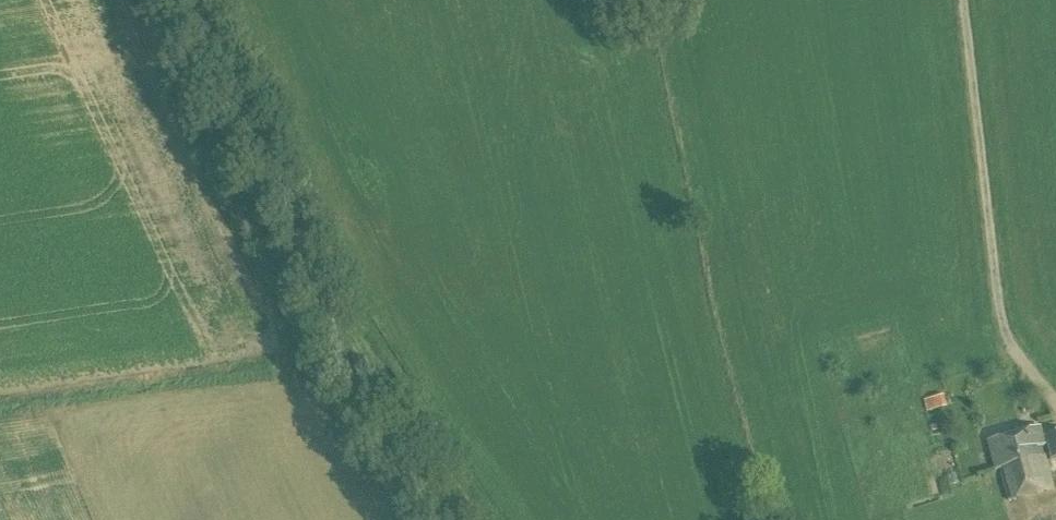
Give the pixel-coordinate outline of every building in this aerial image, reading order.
[(1055,485),(1046,458),(1043,447),(1047,445),(1042,425),(1035,427),(982,443),(990,470),(996,468),(1006,500),(1048,487),(1055,485)] [(1055,458),(1055,432),(1045,435),(1052,459),(1055,458)]
